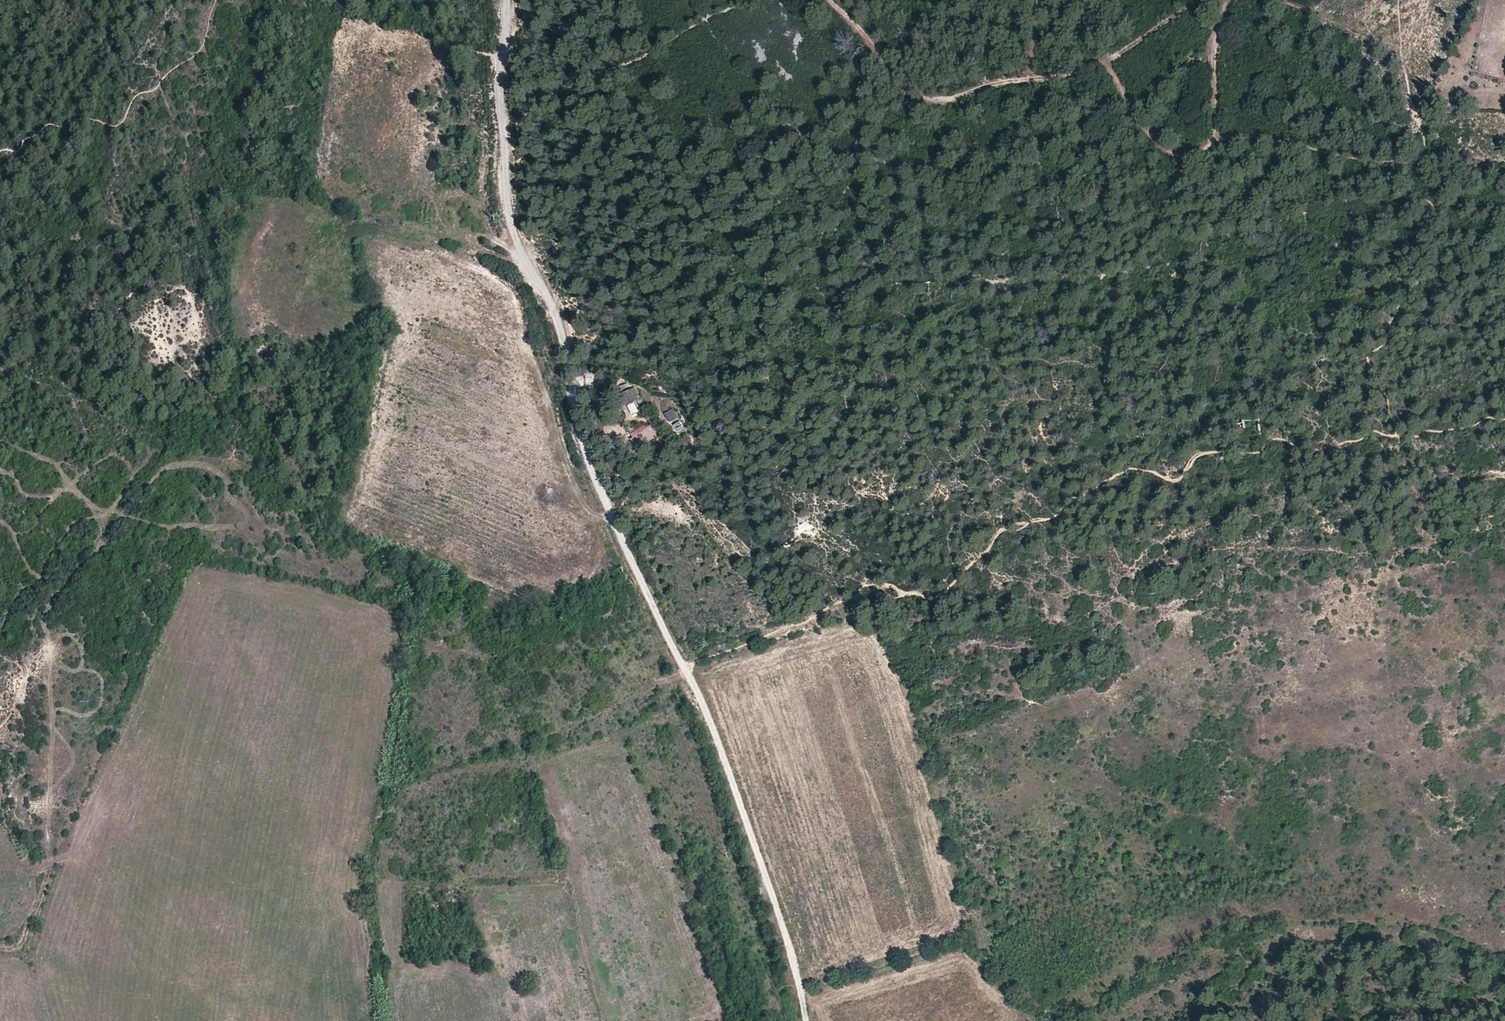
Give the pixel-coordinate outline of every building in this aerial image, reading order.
[(630,415),(644,409),(636,388),(621,394),(630,415)] [(682,419),(674,425),(681,433),(688,427),(682,419)] [(638,450),(660,437),(651,422),(629,435),(638,450)]
